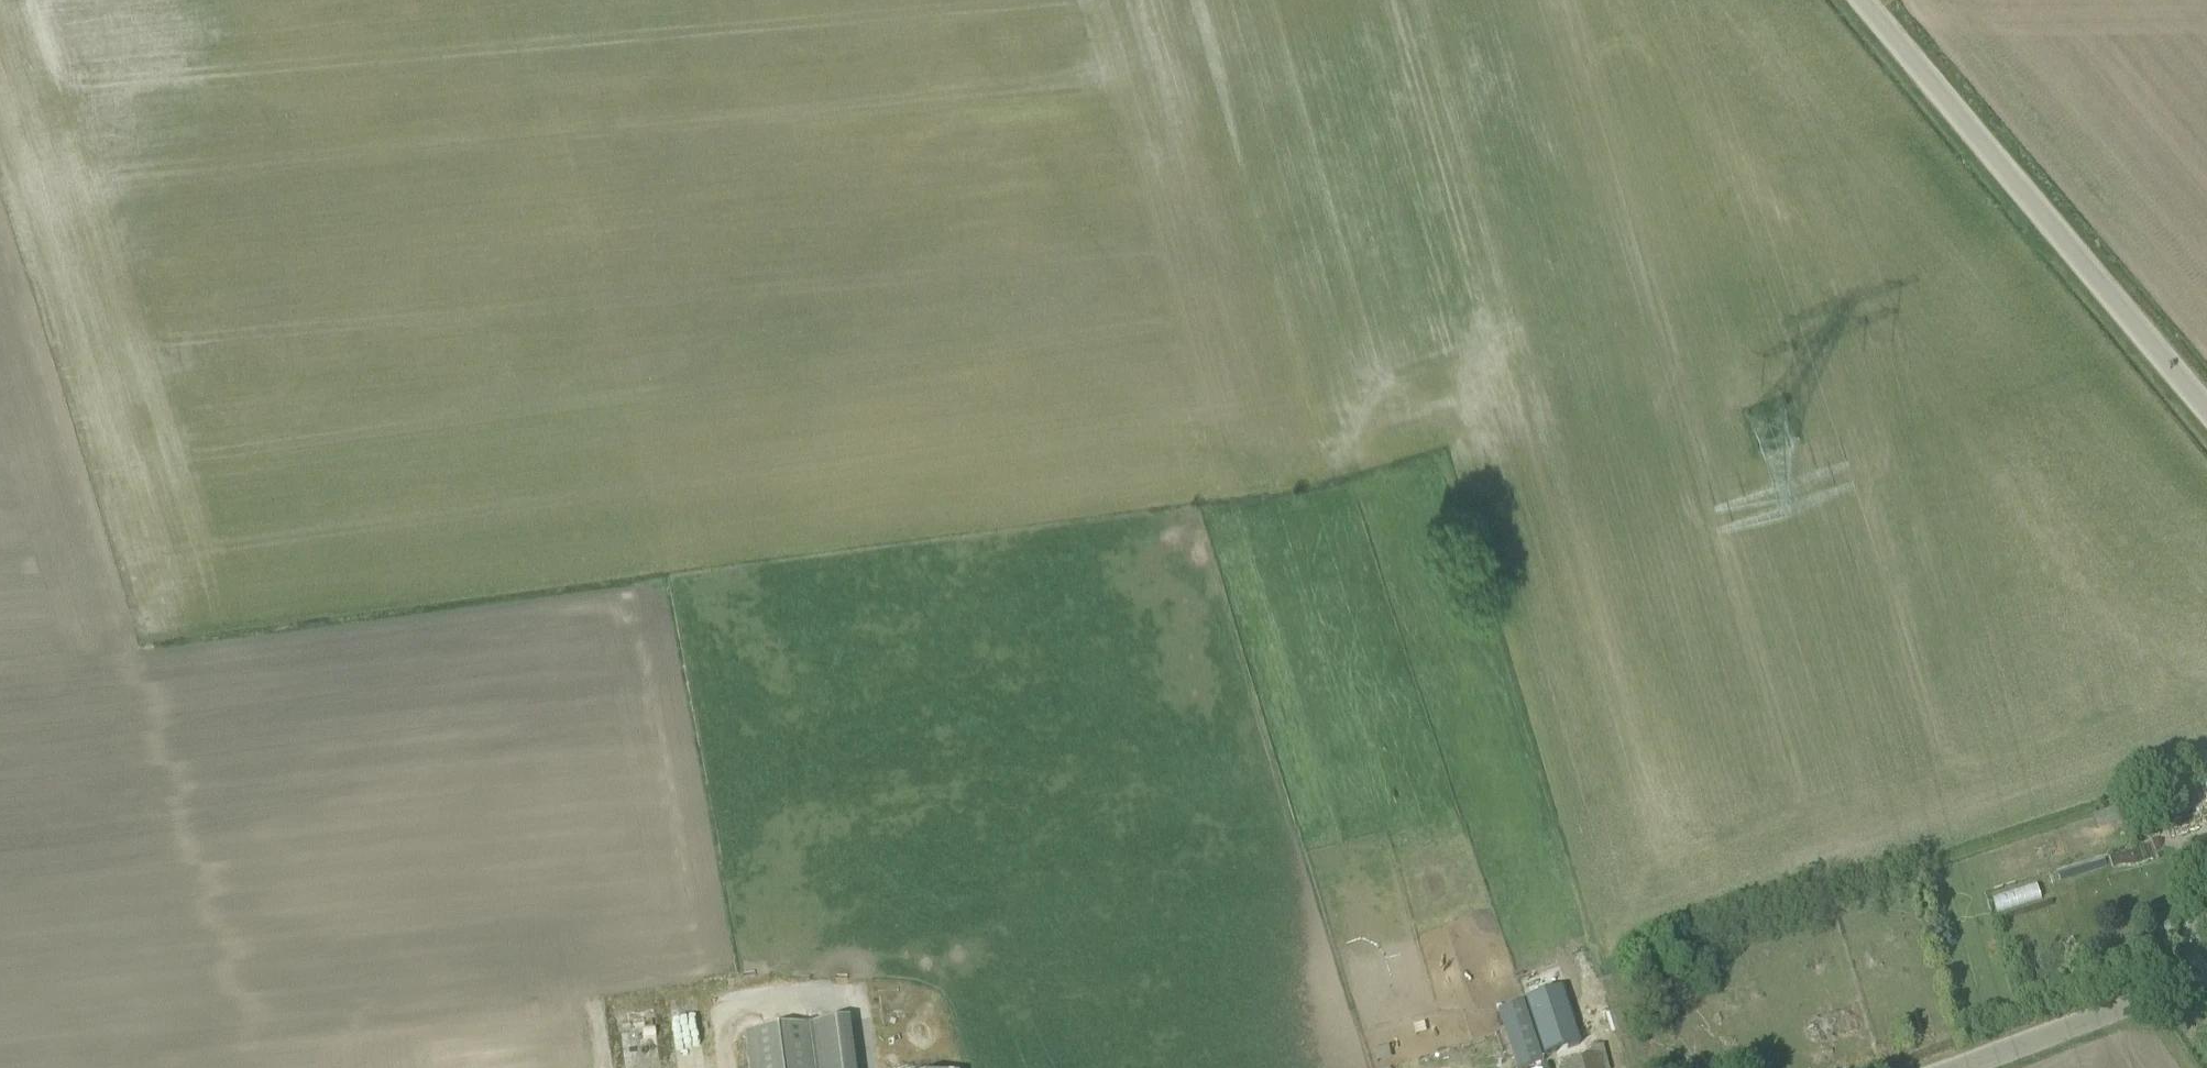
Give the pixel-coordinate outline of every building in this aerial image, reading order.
[(2200,812),(2171,820),(2173,828),(2202,820),(2200,812)] [(1992,909),(2040,900),(2036,882),(1989,892),(1992,909)] [(1545,1056),(1579,1044),(1560,989),(1525,1001),(1545,1056)] [(811,1026),(747,1034),(751,1067),(816,1067),(811,1026)] [(1516,1067),(1525,1067),(1542,1062),(1537,1048),(1512,1057),(1516,1067)] [(1600,1056),(1561,1065),(1561,1067),(1603,1067),(1600,1056)]
